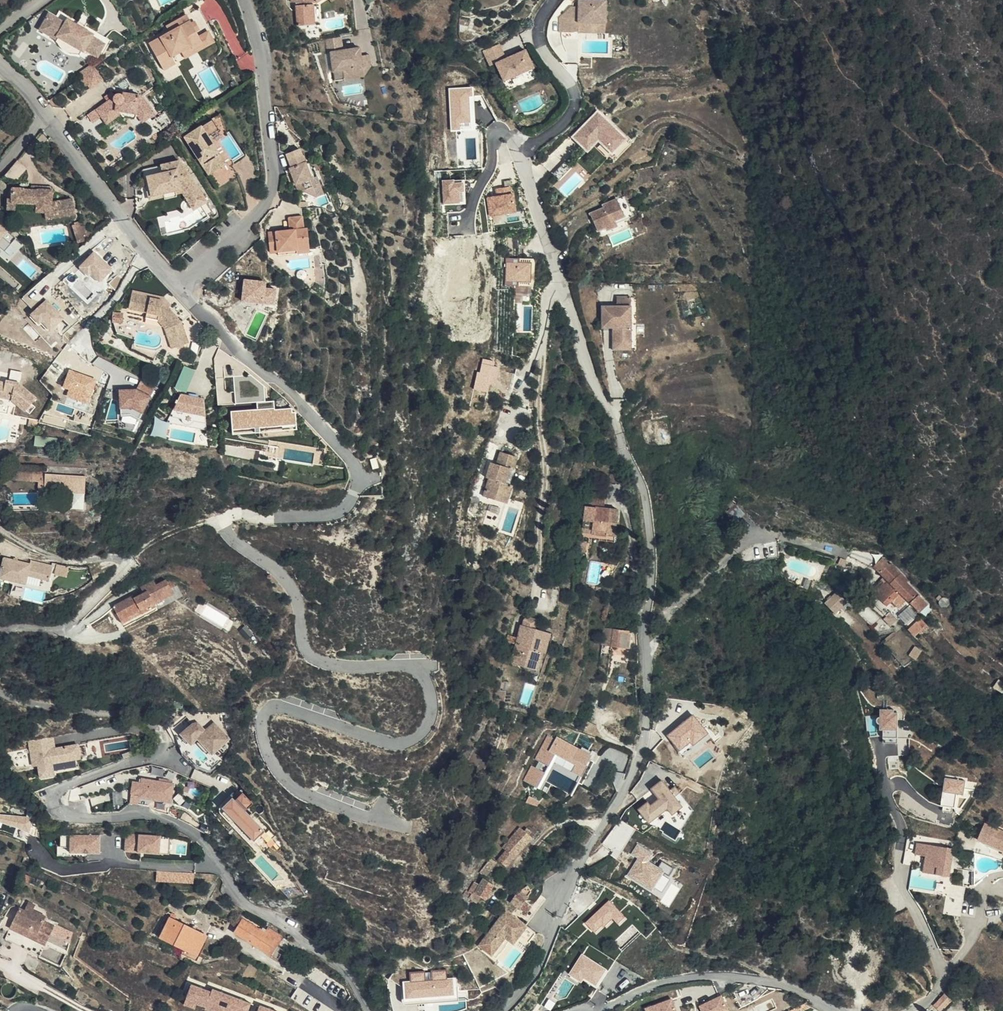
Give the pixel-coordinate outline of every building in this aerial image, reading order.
[(573,9),(573,31),(579,32),(579,31),(579,24),(605,25),(606,2),(578,1),(578,9),(573,9)] [(573,31),(573,9),(571,9),(559,16),(559,31),(573,31)] [(62,11),(58,19),(67,25),(70,20),(96,35),(94,38),(107,46),(102,53),(106,56),(114,42),(62,11)] [(200,11),(189,17),(199,37),(208,33),(210,36),(201,41),(204,46),(195,51),(193,48),(175,58),(178,65),(218,44),(200,11)] [(58,19),(51,15),(42,31),(58,40),(59,38),(85,53),(86,51),(99,59),(102,53),(107,46),(94,38),(96,35),(70,20),(67,25),(58,19)] [(199,37),(189,17),(179,23),(182,29),(171,35),(151,46),(165,72),(178,65),(175,58),(193,48),(195,51),(204,46),(201,41),(210,36),(208,33),(199,37)] [(182,29),(179,23),(167,29),(171,35),(182,29)] [(339,41),(325,43),(327,57),(330,57),(342,55),(339,41)] [(502,64),(515,61),(511,45),(493,49),(497,65),(502,64)] [(342,55),(330,57),(333,76),(362,72),(359,52),(342,55)] [(515,61),(502,64),(506,83),(538,77),(533,57),(515,61)] [(98,68),(84,78),(92,89),(106,79),(98,68)] [(362,72),(333,76),(334,85),(363,80),(362,72)] [(538,77),(506,83),(509,93),(540,87),(538,77)] [(449,87),(452,129),(461,129),(461,121),(471,121),(470,95),(474,95),(473,85),(449,87)] [(142,98),(126,95),(125,99),(124,98),(124,97),(123,97),(123,96),(122,96),(121,97),(98,111),(107,126),(124,114),(137,116),(143,124),(154,117),(142,98)] [(601,109),(573,138),(587,152),(598,141),(612,154),(629,138),(601,109)] [(212,121),(213,122),(219,132),(208,139),(226,165),(209,176),(218,190),(239,177),(231,165),(244,157),(229,133),(227,135),(220,115),(212,121)] [(219,132),(213,122),(185,139),(209,176),(226,165),(208,139),(219,132)] [(303,150),(289,156),(291,162),(306,157),(303,150)] [(306,157),(291,162),(294,169),(291,170),(299,190),(310,196),(319,193),(316,185),(306,157)] [(178,163),(141,172),(148,203),(181,195),(192,212),(205,204),(203,201),(198,204),(189,189),(150,198),(146,179),(183,170),(178,163)] [(566,163),(553,175),(563,185),(575,172),(566,163)] [(183,170),(146,179),(150,198),(189,189),(198,204),(203,201),(183,170)] [(443,179),(444,204),(467,203),(466,178),(443,179)] [(320,184),(316,185),(319,193),(310,196),(317,200),(325,197),(320,184)] [(496,194),(488,195),(489,215),(516,213),(513,185),(495,187),(496,194)] [(51,192),(31,190),(12,189),(11,200),(7,200),(6,210),(15,211),(16,204),(35,205),(35,212),(44,213),(45,220),(75,214),(72,200),(51,204),(51,192)] [(625,199),(604,208),(605,210),(590,216),(597,233),(607,229),(606,226),(625,218),(624,216),(631,214),(625,199)] [(625,218),(606,226),(607,229),(608,232),(619,228),(618,225),(634,218),(631,214),(624,216),(625,218)] [(302,217),(289,218),(290,232),(269,235),(271,252),(278,251),(279,255),(302,252),(301,241),(305,240),(302,217)] [(8,262),(24,243),(0,222),(0,255),(8,262)] [(82,222),(73,225),(79,241),(87,239),(82,222)] [(302,252),(279,255),(279,259),(307,256),(305,240),(301,241),(302,252)] [(506,283),(533,282),(532,257),(506,258),(506,283)] [(244,281),(242,303),(272,306),(274,291),(263,290),(264,284),(244,281)] [(127,308),(131,294),(122,293),(119,307),(127,308)] [(162,300),(131,294),(127,308),(127,310),(147,313),(158,316),(158,320),(158,321),(165,329),(172,346),(187,341),(182,326),(162,300)] [(615,300),(615,309),(628,309),(629,344),(611,345),(611,352),(635,352),(634,299),(615,300)] [(615,309),(600,309),(600,330),(611,330),(611,345),(629,344),(628,309),(615,309)] [(11,336),(13,330),(7,327),(5,334),(11,336)] [(191,366),(181,359),(174,372),(189,380),(197,383),(201,373),(191,366)] [(475,389),(488,391),(490,383),(497,384),(501,363),(482,359),(475,389)] [(456,366),(454,373),(464,376),(466,369),(456,366)] [(72,368),(62,394),(90,404),(99,378),(72,368)] [(10,401),(24,413),(25,411),(32,405),(36,399),(19,384),(22,373),(11,370),(8,381),(5,380),(4,382),(0,382),(0,399),(10,401)] [(197,383),(189,380),(186,395),(194,397),(197,383)] [(139,383),(139,387),(119,389),(120,409),(151,407),(149,382),(139,383)] [(186,395),(178,393),(167,416),(179,418),(179,420),(179,421),(180,422),(181,424),(182,425),(185,425),(186,425),(188,424),(189,423),(190,422),(190,420),(203,423),(201,398),(194,397),(186,395)] [(7,415),(10,401),(0,399),(0,413),(7,415)] [(231,409),(233,433),(297,428),(295,406),(276,407),(275,400),(258,402),(258,407),(231,409)] [(35,408),(32,405),(25,411),(29,415),(35,408)] [(179,418),(167,416),(164,421),(203,430),(203,423),(190,420),(190,422),(189,423),(188,424),(186,425),(185,425),(182,425),(181,424),(180,422),(179,421),(179,420),(179,418)] [(495,443),(502,422),(494,420),(487,439),(495,443)] [(35,438),(35,446),(59,448),(59,440),(35,438)] [(501,453),(498,461),(497,465),(491,463),(487,478),(489,479),(484,497),(493,500),(507,504),(512,486),(508,485),(517,458),(501,453)] [(608,457),(599,457),(599,465),(609,465),(608,457)] [(71,493),(70,509),(83,509),(86,468),(46,466),(46,469),(45,489),(54,489),(53,492),(71,493)] [(0,467),(0,479),(39,480),(39,488),(44,494),(53,494),(53,492),(54,489),(45,489),(46,469),(0,467)] [(625,473),(623,470),(612,473),(609,483),(625,483),(625,473)] [(491,506),(493,500),(484,497),(482,503),(491,506)] [(584,506),(604,508),(605,502),(585,500),(584,506)] [(618,509),(604,508),(584,506),(582,527),(592,528),(591,533),(591,536),(615,539),(618,509)] [(585,553),(587,542),(577,541),(576,552),(585,553)] [(51,570),(29,565),(28,569),(2,563),(0,572),(0,581),(23,587),(25,579),(48,584),(51,570)] [(57,563),(55,573),(67,576),(70,566),(57,563)] [(908,581),(891,564),(881,575),(883,578),(880,581),(883,584),(873,594),(887,607),(891,602),(898,608),(906,600),(919,613),(927,604),(907,583),(908,581)] [(48,584),(25,579),(23,587),(23,589),(25,590),(45,595),(48,596),(54,571),(51,570),(48,584)] [(807,575),(793,571),(790,579),(804,583),(807,575)] [(140,588),(142,591),(143,594),(134,599),(133,596),(113,607),(122,624),(142,613),(141,612),(154,604),(163,600),(162,597),(172,591),(171,590),(175,587),(171,580),(167,582),(166,580),(156,586),(153,581),(140,588)] [(174,594),(172,591),(162,597),(163,600),(174,594)] [(842,604),(833,596),(822,606),(831,615),(842,604)] [(141,612),(142,613),(143,615),(157,608),(154,604),(141,612)] [(920,619),(909,630),(916,637),(927,626),(920,619)] [(546,659),(552,639),(536,635),(538,626),(530,623),(526,626),(524,633),(523,633),(514,663),(526,667),(523,674),(526,675),(538,679),(544,658),(546,659)] [(629,650),(631,635),(604,631),(603,645),(610,646),(611,647),(629,650)] [(555,641),(552,639),(546,659),(544,658),(538,679),(526,675),(525,680),(540,685),(549,664),(555,641)] [(526,667),(514,663),(512,668),(514,671),(523,674),(526,667)] [(882,741),(898,741),(898,708),(881,709),(882,741)] [(694,712),(667,735),(682,754),(709,731),(694,712)] [(180,733),(191,745),(198,739),(212,755),(231,738),(215,720),(205,728),(196,718),(180,733)] [(55,763),(82,759),(80,742),(57,746),(55,735),(28,739),(32,765),(38,765),(40,778),(57,776),(55,763)] [(525,780),(537,787),(550,763),(538,756),(525,780)] [(134,776),(130,802),(140,803),(140,797),(173,801),(176,782),(134,776)] [(946,776),(941,804),(961,807),(966,780),(946,776)] [(669,809),(672,814),(684,807),(664,778),(651,787),(658,797),(640,809),(649,823),(669,809)] [(265,829),(246,810),(254,802),(243,791),(236,797),(233,795),(221,807),(255,840),(265,829)] [(982,824),(976,840),(1002,851),(1002,850),(1002,833),(982,824)] [(532,832),(527,827),(524,831),(520,828),(509,840),(502,848),(505,851),(497,860),(507,868),(532,839),(529,836),(532,832)] [(60,834),(60,854),(101,852),(101,833),(60,834)] [(161,852),(161,833),(126,833),(126,852),(161,852)] [(502,848),(509,840),(505,837),(499,845),(502,848)] [(627,877),(664,896),(668,890),(676,895),(679,888),(670,883),(678,867),(663,859),(660,865),(650,861),(655,852),(638,843),(632,854),(638,857),(627,877)] [(942,859),(943,854),(927,852),(927,850),(916,849),(915,858),(926,859),(924,870),(930,870),(928,878),(941,880),(941,877),(949,877),(951,861),(942,859)] [(953,852),(944,850),(943,854),(942,859),(951,861),(953,852)] [(972,856),(954,856),(952,874),(962,874),(972,874),(972,856)] [(486,878),(497,864),(495,862),(491,859),(480,873),(486,878)] [(485,880),(494,886),(501,878),(500,876),(504,872),(497,864),(486,878),(485,880)] [(127,866),(108,865),(107,874),(173,879),(173,877),(174,870),(160,869),(127,866)] [(197,872),(174,870),(173,877),(197,878),(197,872)] [(214,882),(219,874),(197,872),(197,878),(197,880),(214,882)] [(963,886),(973,886),(972,874),(962,874),(963,886)] [(485,880),(483,879),(479,885),(474,882),(469,891),(466,890),(463,895),(477,904),(481,898),(484,900),(493,887),(494,886),(485,880)] [(512,903),(527,913),(531,907),(525,902),(532,891),(528,886),(515,894),(512,903)] [(619,924),(627,915),(610,898),(585,923),(596,934),(613,917),(619,924)] [(27,901),(22,899),(18,908),(23,910),(27,901)] [(23,910),(18,908),(10,925),(45,941),(52,925),(42,920),(45,915),(33,910),(35,905),(27,901),(23,910)] [(506,909),(498,920),(509,929),(517,935),(520,932),(527,923),(506,909)] [(240,923),(243,919),(245,916),(240,913),(236,920),(240,923)] [(184,949),(197,955),(206,935),(199,932),(192,929),(169,917),(160,937),(184,949)] [(277,961),(284,951),(277,946),(283,937),(268,928),(264,933),(243,919),(240,923),(234,933),(277,961)] [(498,920),(481,943),(491,951),(509,929),(498,920)] [(45,941),(10,925),(5,937),(39,953),(44,942),(45,941)] [(510,966),(511,965),(511,964),(503,958),(515,942),(523,949),(530,940),(520,932),(517,935),(509,929),(491,951),(502,959),(510,966)] [(194,960),(197,955),(184,949),(181,953),(194,960)] [(523,949),(511,964),(511,965),(523,949)] [(570,973),(597,988),(609,968),(583,952),(570,973)] [(452,993),(450,968),(432,969),(432,978),(425,979),(424,969),(410,970),(411,979),(403,980),(404,997),(452,993)] [(219,1010),(249,1010),(252,999),(191,982),(184,1004),(196,1007),(197,1005),(219,1010)] [(724,994),(700,1003),(703,1010),(730,1010),(724,994)] [(673,997),(645,1007),(647,1010),(678,1010),(673,997)]
